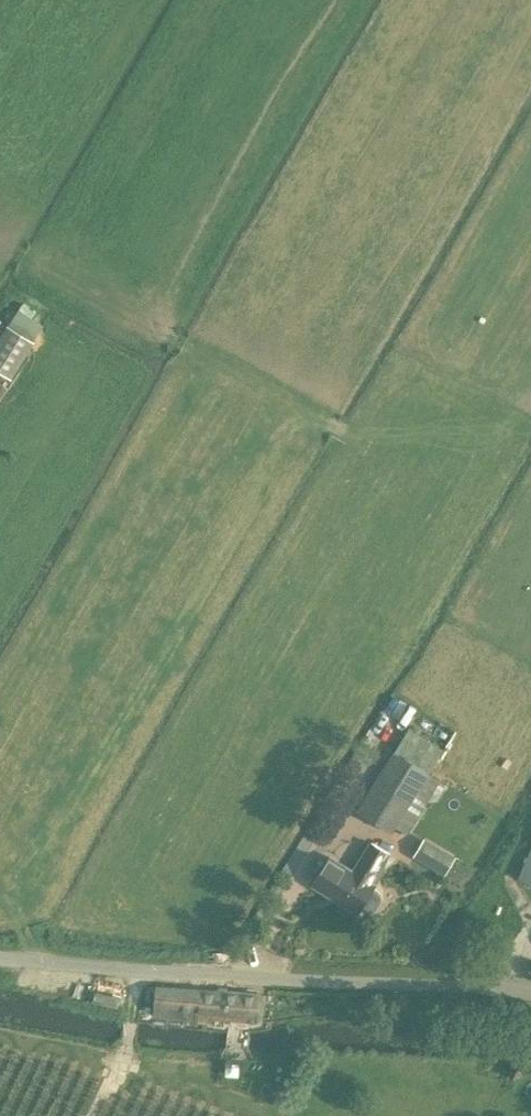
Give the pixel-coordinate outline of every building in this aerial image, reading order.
[(33,341),(6,324),(0,334),(0,371),(10,377),(33,341)] [(441,778),(430,772),(444,749),(409,728),(359,811),(394,832),(397,827),(408,834),(441,778)] [(330,856),(313,884),(359,912),(361,909),(366,911),(370,912),(374,911),(377,909),(382,902),(382,898),(381,894),(378,891),(374,888),(376,885),(372,882),(390,853),(372,842),(354,871),(330,856)] [(447,871),(454,858),(438,849),(431,862),(447,871)] [(519,877),(530,882),(530,849),(519,877)] [(258,1021),(260,993),(215,990),(215,991),(157,986),(155,1014),(214,1019),(214,1017),(258,1021)] [(394,1004),(386,1003),(385,1014),(393,1014),(394,1004)]
